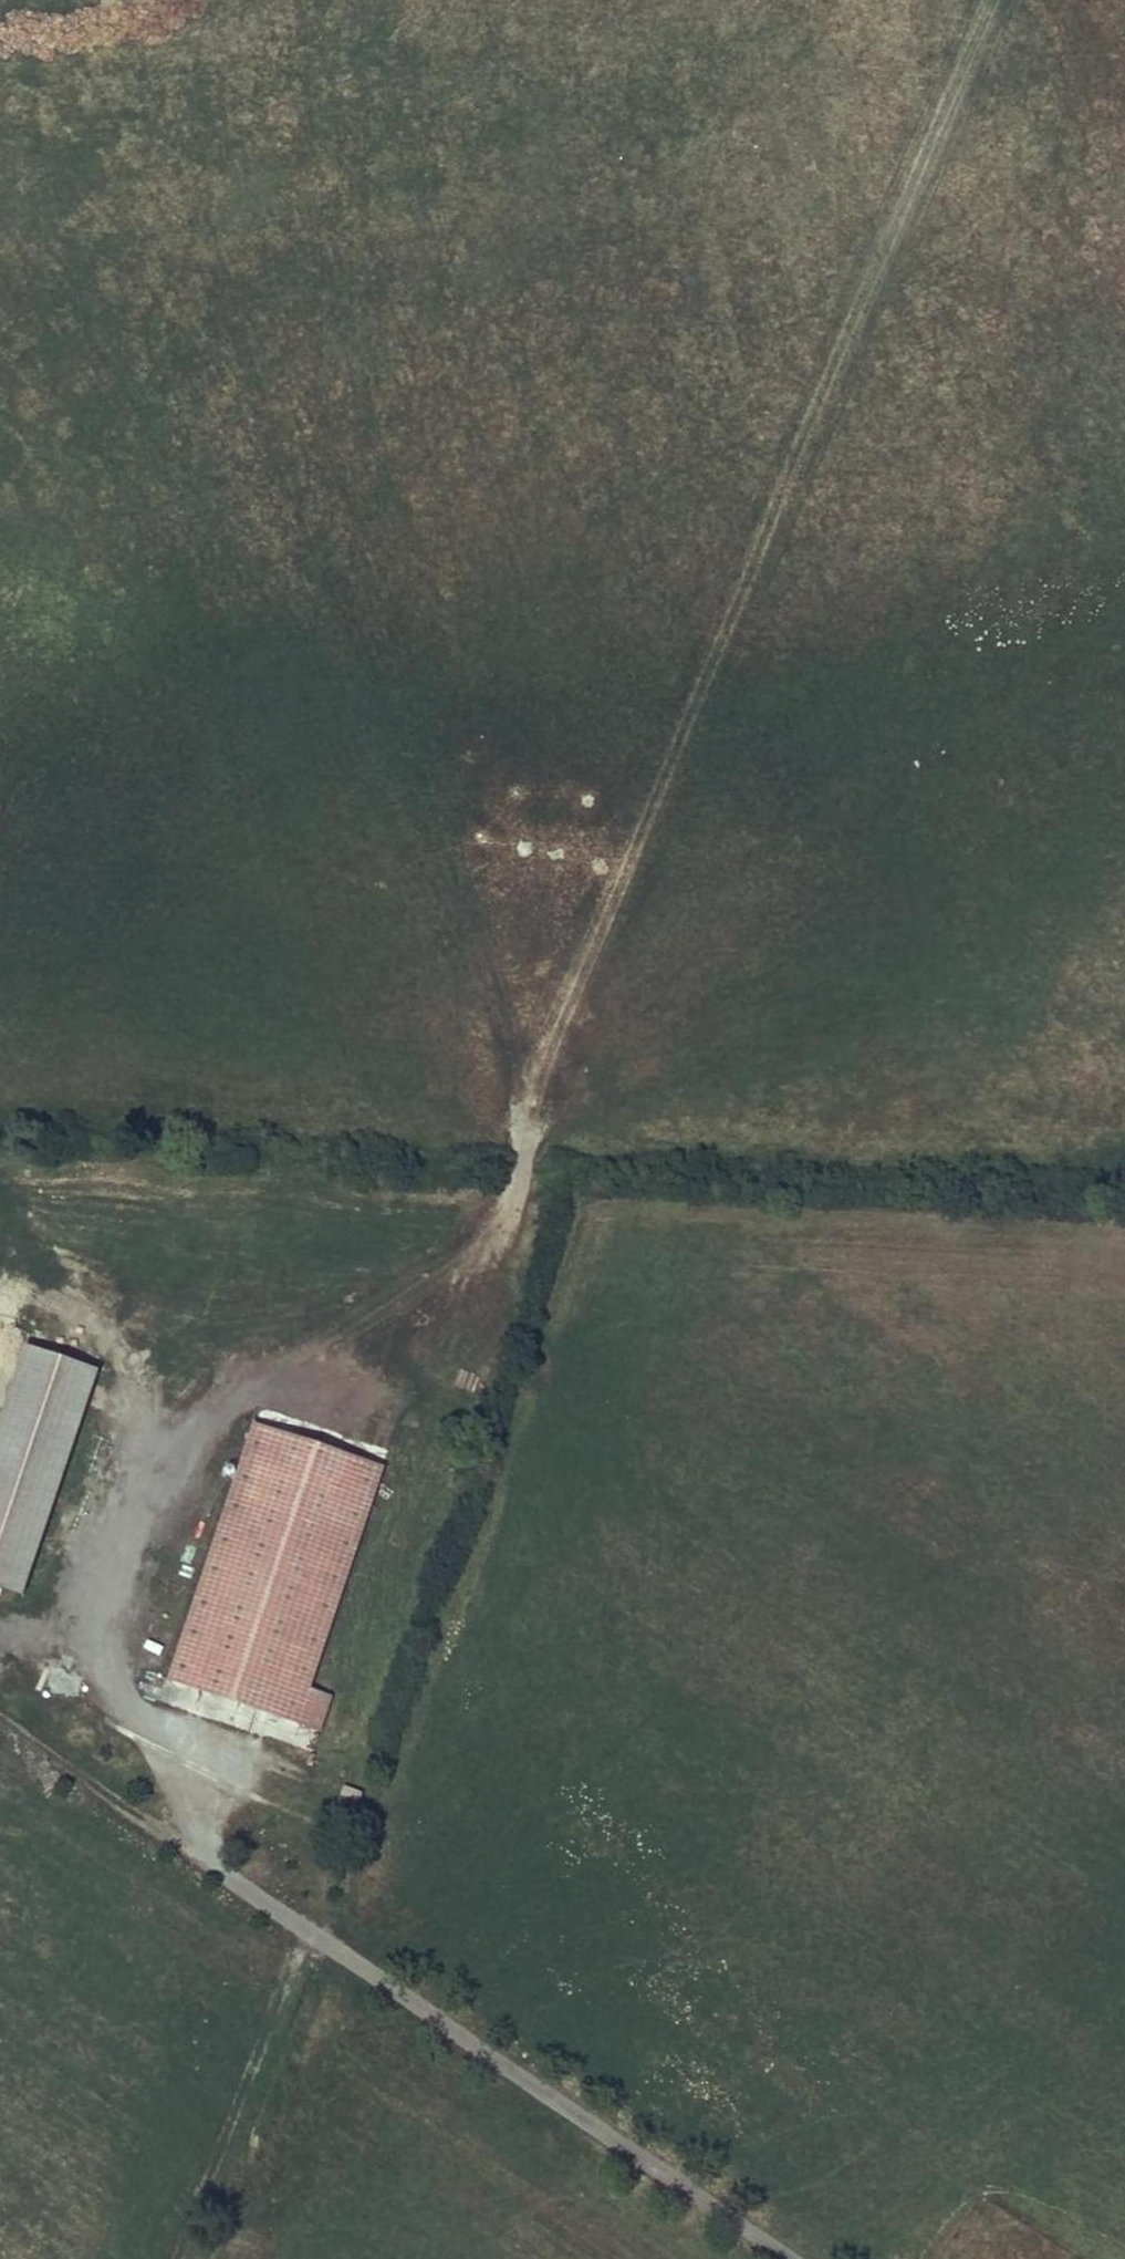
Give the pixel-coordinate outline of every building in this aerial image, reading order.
[(19,1589),(91,1373),(28,1352),(0,1437),(0,1583),(19,1589)] [(256,1433),(173,1687),(324,1737),(334,1706),(312,1698),(385,1476),(256,1433)] [(358,1819),(365,1800),(350,1795),(343,1814),(358,1819)]
